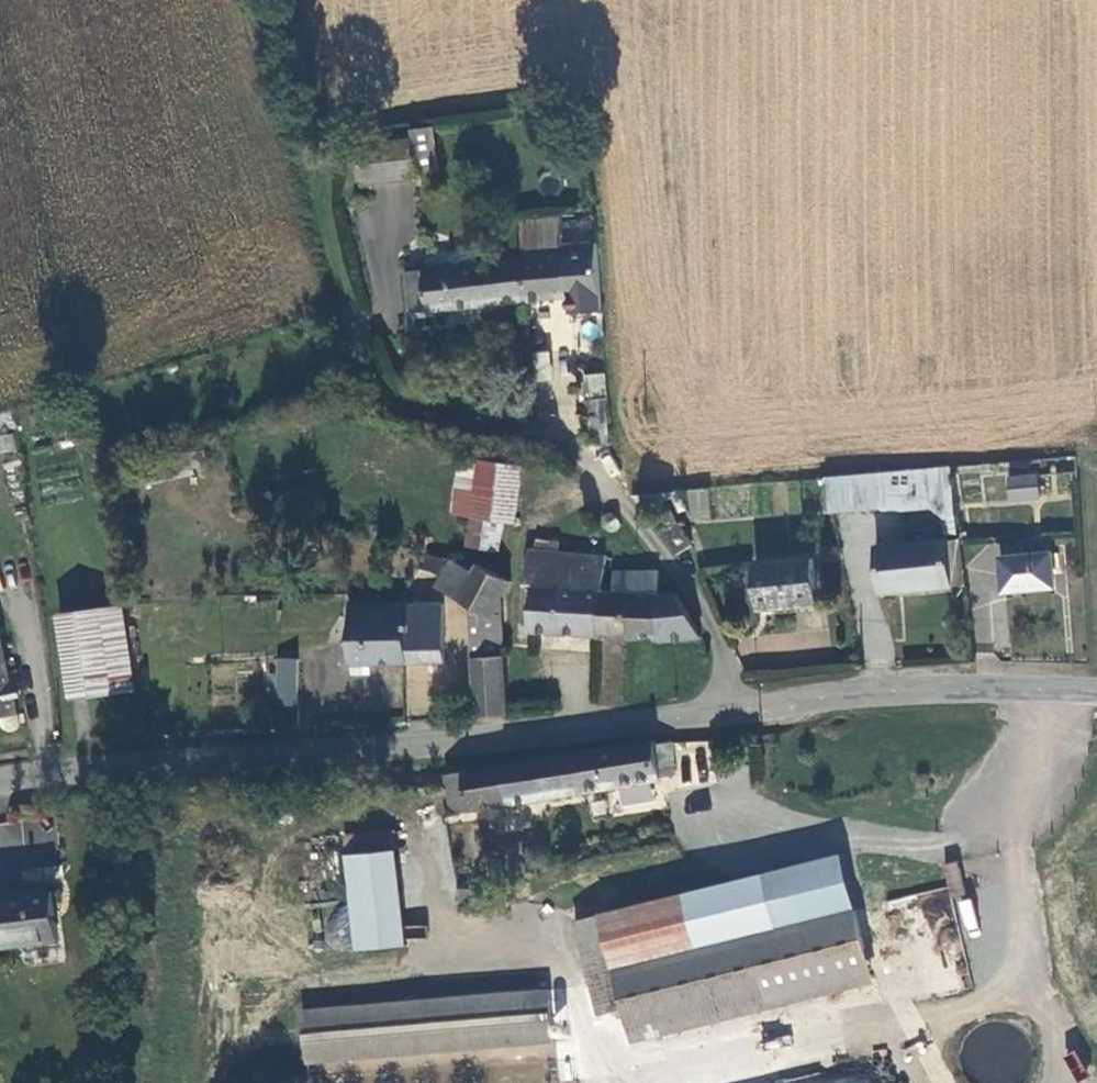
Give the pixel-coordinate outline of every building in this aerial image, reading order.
[(417,173),(438,172),(433,138),(412,140),(417,173)] [(417,173),(412,140),(361,145),(366,184),(417,180),(417,173)] [(560,247),(555,218),(520,222),(524,258),(561,254),(560,247)] [(598,243),(560,247),(561,254),(524,258),(528,301),(560,297),(565,316),(602,313),(598,243)] [(412,312),(528,301),(524,258),(409,275),(412,312)] [(582,396),(605,395),(604,372),(581,373),(582,396)] [(520,467),(459,459),(452,515),(470,518),(468,549),(500,552),(505,521),(515,521),(520,467)] [(941,511),(946,533),(958,532),(951,470),(858,478),(861,505),(929,501),(941,511)] [(1037,476),(1012,479),(1014,501),(1040,498),(1037,476)] [(706,487),(686,490),(691,521),(711,518),(706,487)] [(664,511),(651,519),(679,556),(689,548),(664,511)] [(621,524),(620,519),(615,514),(610,516),(606,520),(605,525),(608,530),(613,532),(618,530),(621,524)] [(947,538),(880,547),(886,592),(952,585),(947,538)] [(530,539),(529,555),(558,555),(559,540),(530,539)] [(1051,552),(1003,557),(1008,591),(1055,584),(1051,552)] [(530,633),(598,638),(601,593),(603,559),(558,555),(529,555),(527,584),(532,585),(530,633)] [(421,566),(443,575),(450,562),(447,560),(427,556),(421,566)] [(507,713),(502,596),(510,579),(469,559),(468,566),(450,562),(443,575),(439,584),(471,600),(474,661),(475,660),(477,716),(507,713)] [(816,562),(759,567),(763,613),(782,611),(782,607),(819,603),(816,562)] [(657,573),(614,571),(612,593),(630,594),(625,637),(652,636),(653,641),(700,637),(677,593),(656,592),(657,573)] [(598,638),(625,637),(630,594),(612,593),(601,593),(598,638)] [(444,602),(406,604),(407,663),(445,661),(444,602)] [(373,664),(407,663),(406,604),(350,608),(353,666),(373,664)] [(135,691),(123,609),(62,618),(73,700),(135,691)] [(5,721),(9,724),(13,724),(17,722),(19,718),(0,626),(0,721),(5,721)] [(299,661),(279,664),(279,689),(269,691),(270,704),(278,704),(279,708),(301,707),(299,661)] [(373,675),(373,664),(353,666),(355,677),(373,675)] [(431,696),(408,694),(407,713),(430,714),(431,696)] [(656,746),(655,740),(444,776),(451,813),(657,781),(657,772),(671,771),(669,745),(656,746)] [(394,830),(344,835),(357,949),(409,944),(394,830)] [(868,967),(839,853),(598,915),(622,1008),(627,1028),(868,967)] [(55,938),(51,890),(0,897),(0,943),(55,938)] [(596,1015),(622,1008),(598,915),(591,916),(589,910),(576,913),(578,920),(572,921),(578,945),(572,946),(575,960),(581,959),(596,1015)] [(552,1041),(547,990),(300,1011),(305,1063),(552,1041)] [(1074,1052),(1063,1058),(1076,1080),(1087,1073),(1074,1052)] [(563,1079),(560,1060),(544,1063),(547,1081),(563,1079)]
